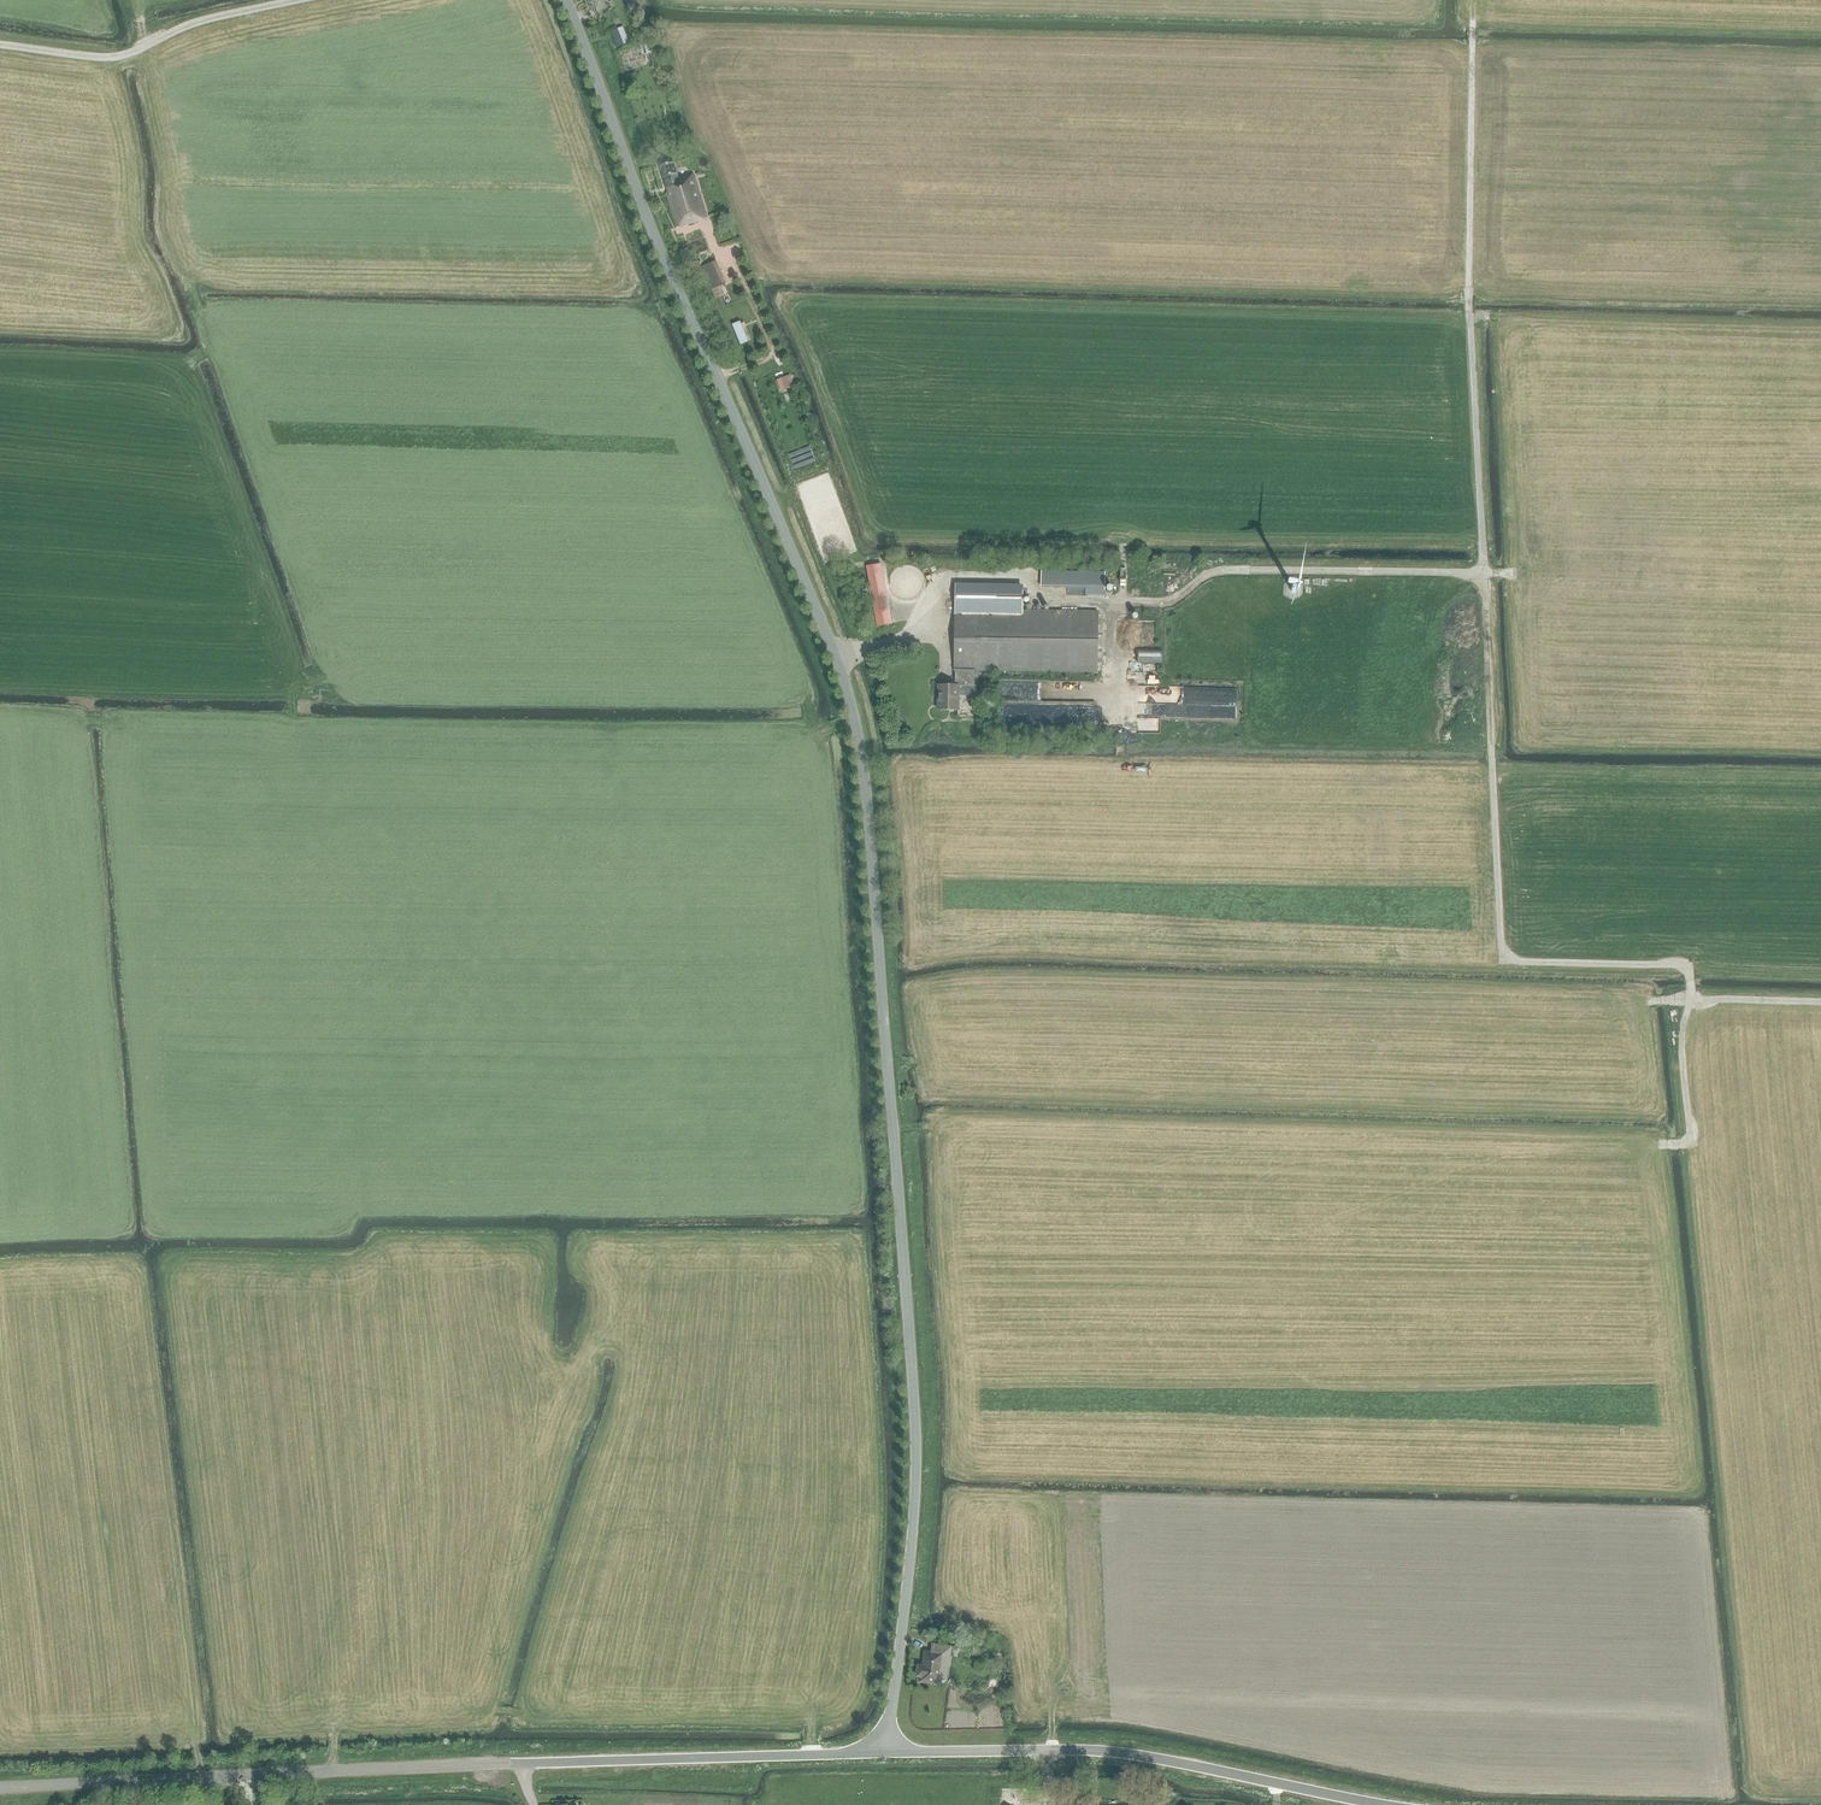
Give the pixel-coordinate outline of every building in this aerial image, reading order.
[(636,0),(624,0),(626,9),(638,6),(636,0)] [(610,31),(615,44),(623,41),(618,28),(610,31)] [(676,228),(706,218),(693,174),(678,179),(673,162),(660,166),(668,193),(666,193),(676,228)] [(692,269),(699,266),(697,259),(690,262),(692,269)] [(702,267),(716,299),(722,296),(718,286),(722,284),(712,262),(702,267)] [(781,391),(789,387),(785,376),(777,380),(781,391)] [(866,566),(871,595),(886,593),(880,563),(866,566)] [(1104,585),(1105,586),(1105,572),(1041,571),(1040,585),(1086,585),(1086,596),(1104,596),(1104,585)] [(938,685),(938,710),(958,710),(958,696),(976,696),(976,685),(974,685),(974,670),(1096,672),(1097,611),(1021,610),(1022,587),(955,586),(954,670),(955,670),(955,685),(938,685)] [(886,593),(871,595),(874,612),(889,610),(886,593)] [(891,624),(889,610),(874,612),(877,626),(891,624)] [(1162,648),(1139,648),(1139,661),(1163,660),(1162,648)] [(993,680),(984,680),(984,690),(993,690),(993,680)] [(1160,714),(1194,713),(1194,704),(1159,705),(1160,714)] [(1144,705),(1144,715),(1154,714),(1154,705),(1144,705)] [(922,1667),(918,1666),(916,1676),(921,1676),(921,1681),(932,1683),(933,1683),(938,1683),(938,1679),(940,1680),(940,1678),(944,1679),(945,1671),(947,1655),(949,1655),(951,1647),(931,1644),(930,1653),(924,1652),(922,1667)]
